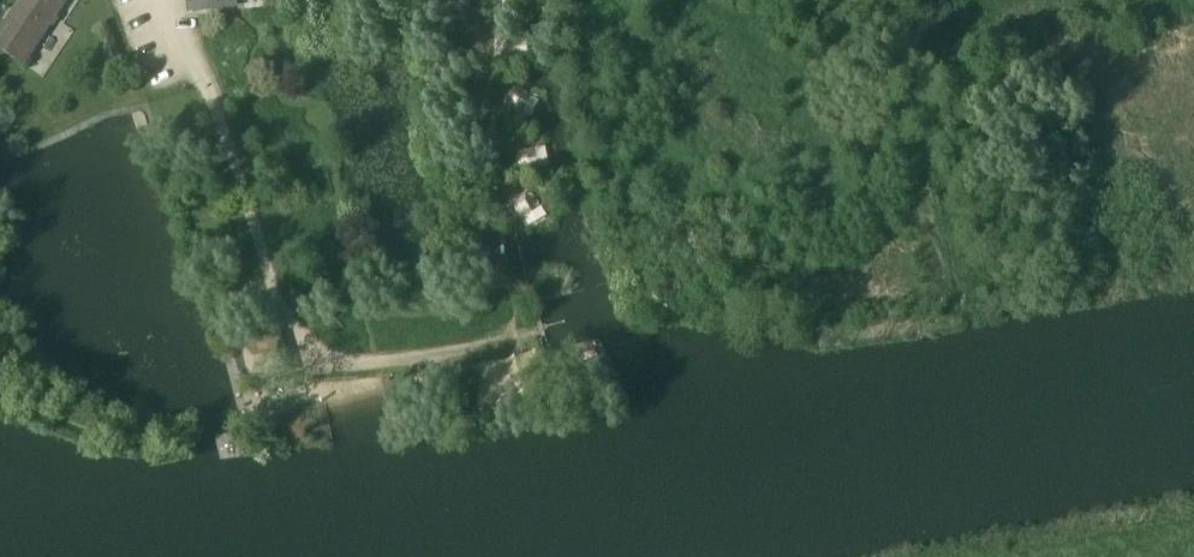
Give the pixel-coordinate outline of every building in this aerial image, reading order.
[(6,25),(0,35),(0,54),(21,68),(66,0),(23,0),(6,25)] [(188,15),(238,11),(237,0),(186,0),(188,15)]
